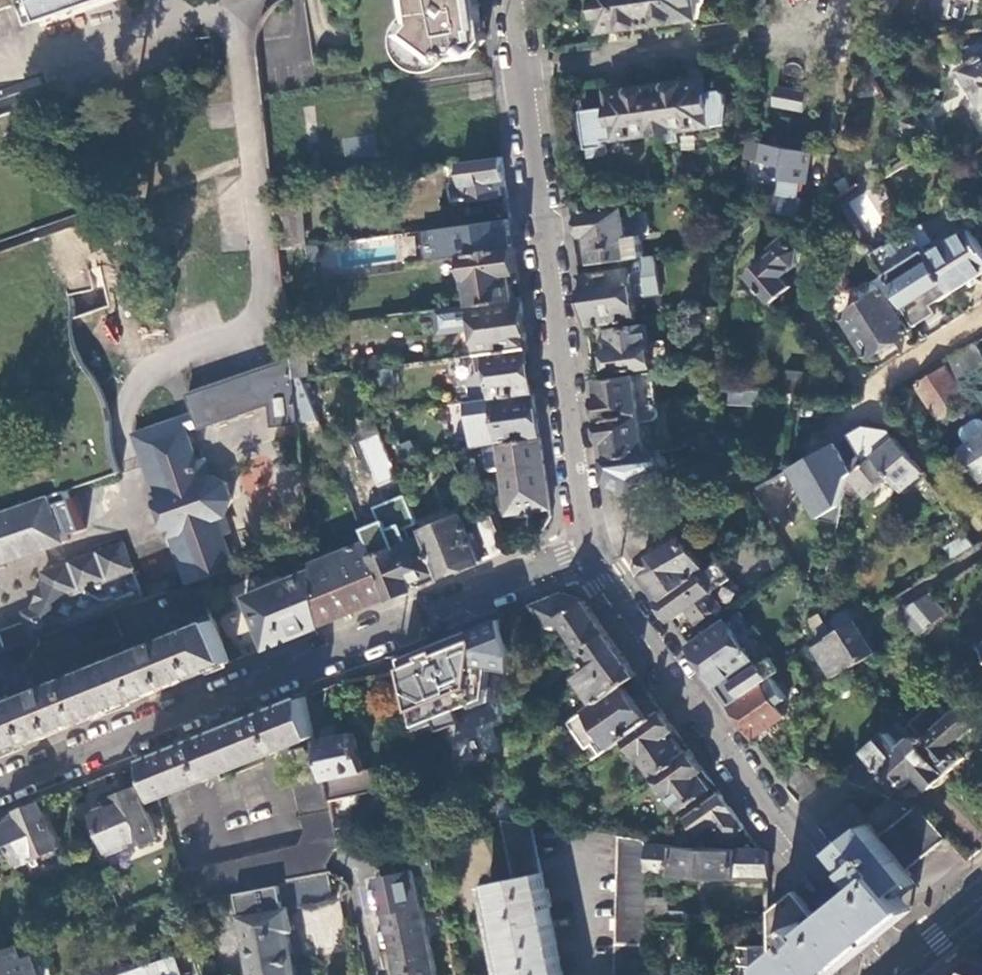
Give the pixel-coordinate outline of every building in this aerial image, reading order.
[(18,8),(15,0),(0,0),(0,14),(18,8)] [(18,8),(25,29),(37,25),(28,0),(15,0),(18,8)] [(37,25),(108,0),(28,0),(37,25)] [(414,28),(408,36),(410,47),(425,58),(435,57),(443,63),(462,61),(467,56),(470,59),(477,51),(472,47),(467,43),(465,32),(477,30),(473,0),(410,0),(414,28)] [(477,30),(486,39),(480,0),(473,0),(477,30)] [(648,27),(645,0),(595,0),(599,34),(648,27)] [(648,27),(696,21),(693,0),(645,0),(648,27)] [(479,40),(486,39),(477,30),(465,32),(467,43),(472,47),(479,40)] [(963,49),(965,69),(960,73),(963,78),(963,81),(966,87),(970,88),(981,109),(981,45),(963,49)] [(871,49),(856,52),(873,80),(886,74),(871,49)] [(705,80),(656,87),(663,134),(712,127),(705,80)] [(656,87),(608,93),(610,108),(583,111),(590,157),(603,155),(607,150),(606,142),(663,134),(656,87)] [(775,106),(801,110),(803,95),(777,90),(775,106)] [(913,113),(899,122),(909,136),(922,128),(922,125),(916,114),(913,113)] [(775,214),(802,218),(806,200),(801,199),(803,185),(809,186),(813,153),(765,144),(763,164),(770,165),(769,172),(785,189),(783,196),(779,195),(775,214)] [(502,158),(461,164),(466,201),(501,196),(499,181),(505,180),(504,169),(502,158)] [(972,238),(981,232),(981,206),(956,166),(935,179),(967,230),(972,238)] [(662,195),(671,193),(670,185),(662,187),(662,195)] [(305,196),(275,200),(281,252),(310,248),(305,196)] [(630,260),(644,258),(641,236),(629,238),(626,210),(616,212),(614,201),(590,205),(592,215),(582,216),(585,238),(589,238),(594,265),(630,260)] [(981,274),(981,254),(972,238),(967,230),(952,240),(951,238),(943,243),(939,237),(932,242),(921,226),(913,231),(953,293),(972,281),(981,274)] [(871,255),(884,276),(895,293),(916,327),(926,320),(938,312),(934,306),(953,293),(913,231),(911,227),(871,255)] [(972,238),(981,254),(981,232),(972,238)] [(752,275),(774,303),(793,287),(785,277),(798,266),(802,252),(790,237),(752,268),(756,272),(752,275)] [(68,541),(52,496),(123,471),(117,456),(115,447),(111,414),(106,398),(99,382),(79,347),(73,325),(73,312),(69,291),(66,283),(50,260),(39,240),(0,254),(0,565),(68,541)] [(516,260),(514,248),(465,255),(472,306),(515,300),(511,274),(518,273),(516,260)] [(631,270),(581,278),(584,302),(588,328),(639,321),(636,299),(662,296),(657,257),(644,258),(630,260),(631,270)] [(895,293),(884,276),(874,282),(869,283),(863,286),(861,291),(861,295),(866,304),(885,293),(888,297),(895,293)] [(844,318),(868,357),(888,345),(910,331),(888,297),(885,293),(866,304),(844,318)] [(515,300),(472,306),(471,306),(441,310),(444,333),(474,329),(477,355),(528,348),(524,319),(521,299),(515,300)] [(603,332),(609,374),(653,368),(647,326),(603,332)] [(942,363),(944,368),(931,377),(915,387),(938,421),(967,403),(955,383),(981,366),(981,356),(974,343),(942,363)] [(306,346),(291,348),(292,358),(295,380),(302,379),(310,378),(306,346)] [(531,367),(528,348),(477,355),(479,374),(489,373),(492,399),(534,393),(531,367)] [(188,395),(199,428),(268,404),(272,427),(296,423),(290,359),(188,395)] [(653,373),(595,381),(598,400),(601,421),(659,412),(653,373)] [(790,395),(839,397),(840,376),(791,375),(790,395)] [(302,379),(295,380),(299,422),(319,420),(302,379)] [(730,389),(726,401),(750,408),(753,396),(730,389)] [(536,407),(534,393),(492,399),(492,401),(494,401),(500,444),(498,444),(499,447),(541,441),(536,407)] [(659,417),(659,412),(601,421),(604,442),(607,461),(648,454),(643,423),(654,421),(659,417)] [(967,445),(981,436),(981,421),(980,420),(974,420),(964,426),(962,431),(962,437),(967,445)] [(185,428),(138,445),(187,587),(200,583),(235,570),(221,533),(229,530),(225,519),(232,500),(226,483),(210,474),(205,461),(198,464),(185,428)] [(896,439),(890,431),(865,428),(854,434),(867,455),(852,467),(838,443),(793,469),(822,518),(842,506),(846,490),(849,478),(896,439)] [(361,439),(370,486),(392,481),(382,435),(361,439)] [(981,482),(981,436),(967,445),(961,449),(972,467),(981,482)] [(904,448),(896,439),(849,478),(846,490),(855,501),(891,473),(904,490),(925,473),(904,448)] [(545,468),(541,441),(499,447),(502,471),(508,516),(550,509),(545,468)] [(502,471),(499,447),(485,449),(488,468),(492,472),(502,471)] [(663,451),(648,454),(607,461),(608,469),(609,482),(631,492),(673,468),(663,451)] [(945,496),(928,476),(916,485),(933,506),(945,496)] [(462,516),(422,532),(424,538),(440,579),(481,563),(462,516)] [(490,516),(478,521),(493,558),(506,553),(496,528),(495,528),(490,516)] [(708,569),(682,533),(648,552),(642,577),(647,584),(661,604),(708,569)] [(956,560),(976,547),(967,537),(946,549),(956,560)] [(440,579),(424,538),(374,557),(391,599),(440,579)] [(374,557),(368,543),(312,565),(313,572),(320,627),(391,599),(374,557)] [(34,642),(41,640),(60,633),(115,613),(144,603),(124,544),(84,558),(79,567),(70,563),(48,571),(43,580),(47,590),(40,606),(30,610),(25,619),(34,642)] [(673,622),(689,610),(700,624),(724,607),(727,612),(747,598),(721,560),(708,569),(661,604),(663,608),(673,622)] [(320,627),(313,572),(246,599),(266,649),(320,627)] [(170,593),(178,591),(174,582),(170,584),(169,581),(149,588),(153,599),(170,593)] [(187,587),(178,591),(170,593),(182,623),(184,624),(185,624),(188,624),(192,622),(195,629),(9,703),(6,696),(0,699),(0,755),(232,663),(200,583),(187,587)] [(562,594),(530,606),(543,625),(558,628),(563,622),(584,651),(609,634),(592,611),(586,602),(583,604),(581,600),(562,594)] [(947,614),(930,596),(925,599),(941,618),(947,614)] [(941,618),(925,599),(899,615),(919,637),(941,618)] [(858,622),(848,607),(826,621),(835,636),(858,622)] [(115,613),(60,633),(70,658),(123,638),(115,613)] [(818,647),(835,636),(826,621),(821,614),(811,620),(820,635),(813,639),(818,647)] [(516,652),(502,618),(393,661),(411,733),(430,725),(432,732),(454,724),(450,713),(464,708),(466,711),(495,701),(495,690),(489,688),(490,672),(513,676),(516,652)] [(728,622),(690,647),(700,661),(719,687),(741,672),(746,678),(760,667),(728,622)] [(867,636),(858,622),(835,636),(818,647),(838,677),(877,652),(867,636)] [(0,633),(0,654),(31,643),(25,625),(0,633)] [(609,634),(584,651),(580,655),(591,670),(578,679),(596,704),(623,686),(638,676),(622,652),(609,634)] [(34,642),(31,643),(0,654),(3,657),(23,662),(29,660),(41,644),(41,640),(34,642)] [(786,716),(764,683),(731,706),(740,718),(754,738),(786,716)] [(569,723),(586,749),(593,744),(601,756),(627,738),(649,723),(623,686),(596,704),(569,723)] [(316,736),(308,697),(149,759),(160,796),(316,736)] [(960,710),(935,732),(921,717),(907,730),(914,738),(948,774),(966,758),(955,747),(977,728),(960,710)] [(676,729),(664,712),(649,723),(627,738),(655,779),(658,777),(688,756),(671,733),(676,729)] [(322,763),(330,801),(372,792),(377,785),(373,768),(365,770),(357,732),(317,740),(322,763)] [(931,790),(948,774),(914,738),(902,749),(888,733),(866,753),(867,754),(840,779),(878,792),(889,797),(911,777),(916,783),(921,778),(931,790)] [(693,753),(688,756),(658,777),(681,811),(712,789),(701,773),(705,770),(698,760),(693,753)] [(160,796),(149,759),(149,758),(130,766),(138,787),(108,799),(111,805),(95,812),(111,854),(134,844),(136,846),(158,837),(147,811),(162,804),(160,796)] [(333,873),(336,872),(327,868),(328,862),(340,847),(338,836),(335,823),(330,801),(322,763),(294,772),(307,833),(301,846),(182,873),(190,901),(238,893),(289,884),(288,880),(333,873)] [(833,777),(790,763),(789,787),(801,802),(833,777)] [(729,805),(721,794),(687,818),(700,836),(717,824),(728,840),(745,828),(729,805)] [(896,919),(912,906),(903,895),(919,883),(908,869),(943,841),(947,837),(922,806),(892,799),(866,820),(853,804),(823,829),(847,860),(868,885),(896,919)] [(63,847),(44,801),(20,810),(23,816),(3,824),(19,865),(63,847)] [(335,823),(338,836),(355,832),(352,819),(335,823)] [(504,825),(515,879),(493,884),(511,974),(564,974),(533,825),(503,821),(504,825)] [(647,921),(648,871),(649,846),(649,840),(619,836),(615,974),(645,974),(647,921)] [(700,848),(649,846),(648,871),(673,871),(673,873),(770,877),(769,855),(767,853),(765,850),(707,848),(700,848)] [(386,915),(423,907),(415,870),(378,878),(386,915)] [(291,908),(338,898),(333,873),(288,880),(289,884),(238,893),(249,956),(292,947),(289,932),(295,931),(291,908)] [(878,936),(896,919),(868,885),(844,904),(821,923),(850,957),(878,936)] [(850,957),(821,923),(800,898),(796,892),(770,912),(771,940),(771,974),(772,974),(828,974),(850,957)] [(430,943),(423,907),(386,915),(393,951),(430,943)] [(771,974),(771,940),(745,940),(745,974),(771,974)] [(398,974),(437,974),(430,943),(393,951),(398,974)] [(16,947),(0,952),(0,974),(36,974),(29,957),(21,960),(16,947)] [(292,947),(249,956),(252,974),(297,974),(292,947)] [(174,955),(121,974),(122,974),(181,974),(174,955)] [(958,974),(981,974),(981,956),(958,974)]
